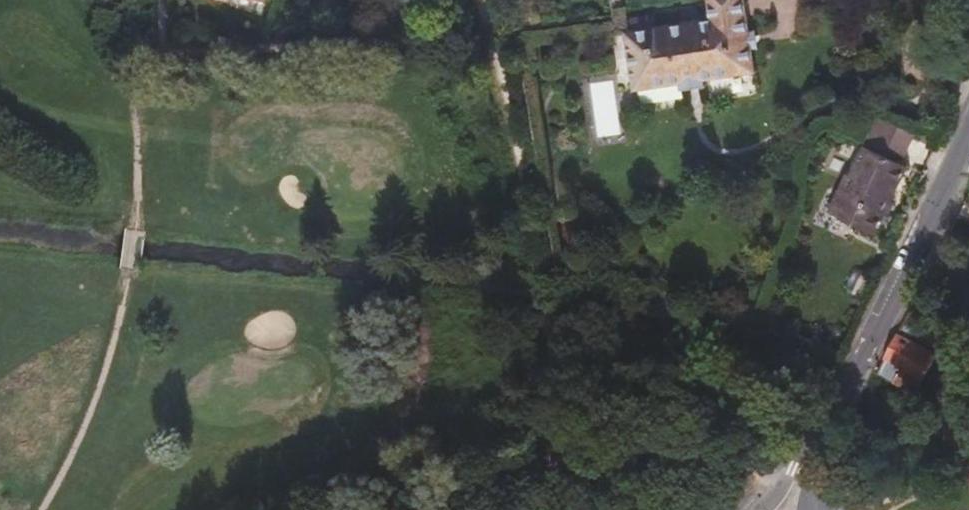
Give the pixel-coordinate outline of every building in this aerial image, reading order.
[(755,31),(751,0),(717,0),(719,17),(635,29),(642,85),(688,79),(709,76),(759,69),(756,44),(755,31)] [(761,31),(755,31),(756,44),(763,43),(761,31)] [(709,76),(688,79),(689,84),(710,81),(709,76)] [(819,263),(859,281),(890,214),(883,211),(897,181),(864,166),(819,263)] [(898,335),(879,373),(920,395),(940,356),(898,335)]
